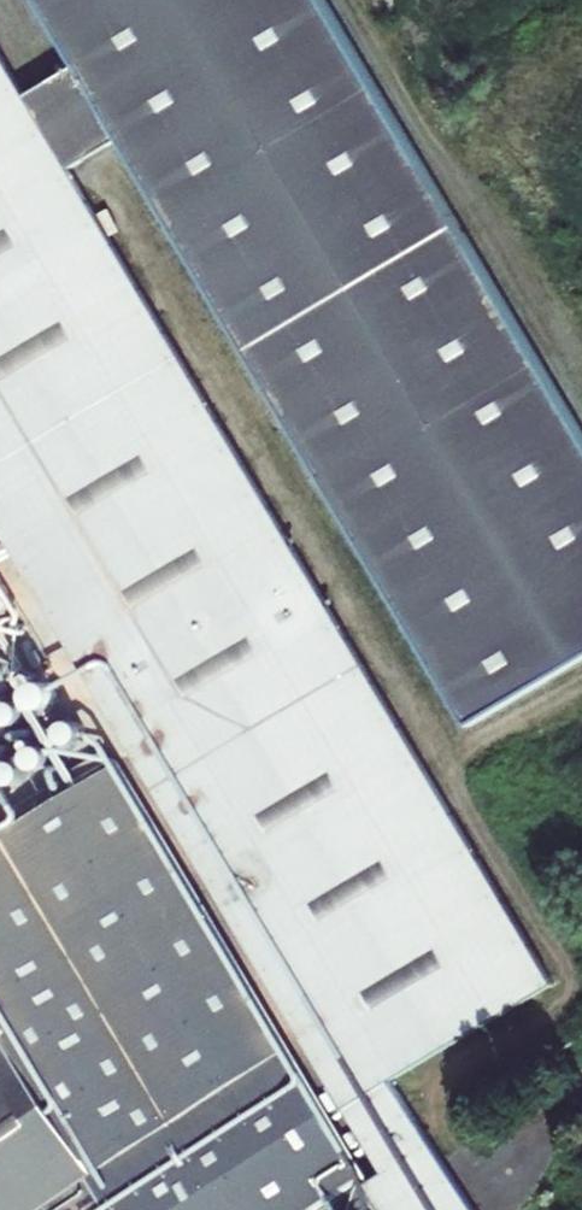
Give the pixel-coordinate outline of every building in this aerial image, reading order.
[(323,0),(35,0),(472,732),(581,666),(581,435),(323,0)] [(0,60),(0,522),(352,1115),(395,1089),(392,1085),(554,987),(0,60)] [(364,1185),(115,766),(0,835),(0,1209),(379,1209),(364,1185)] [(428,1141),(395,1089),(352,1115),(385,1171),(428,1141)] [(428,1141),(385,1171),(405,1204),(394,1209),(474,1209),(428,1141)] [(364,1185),(379,1209),(394,1209),(405,1204),(385,1171),(364,1185)]
